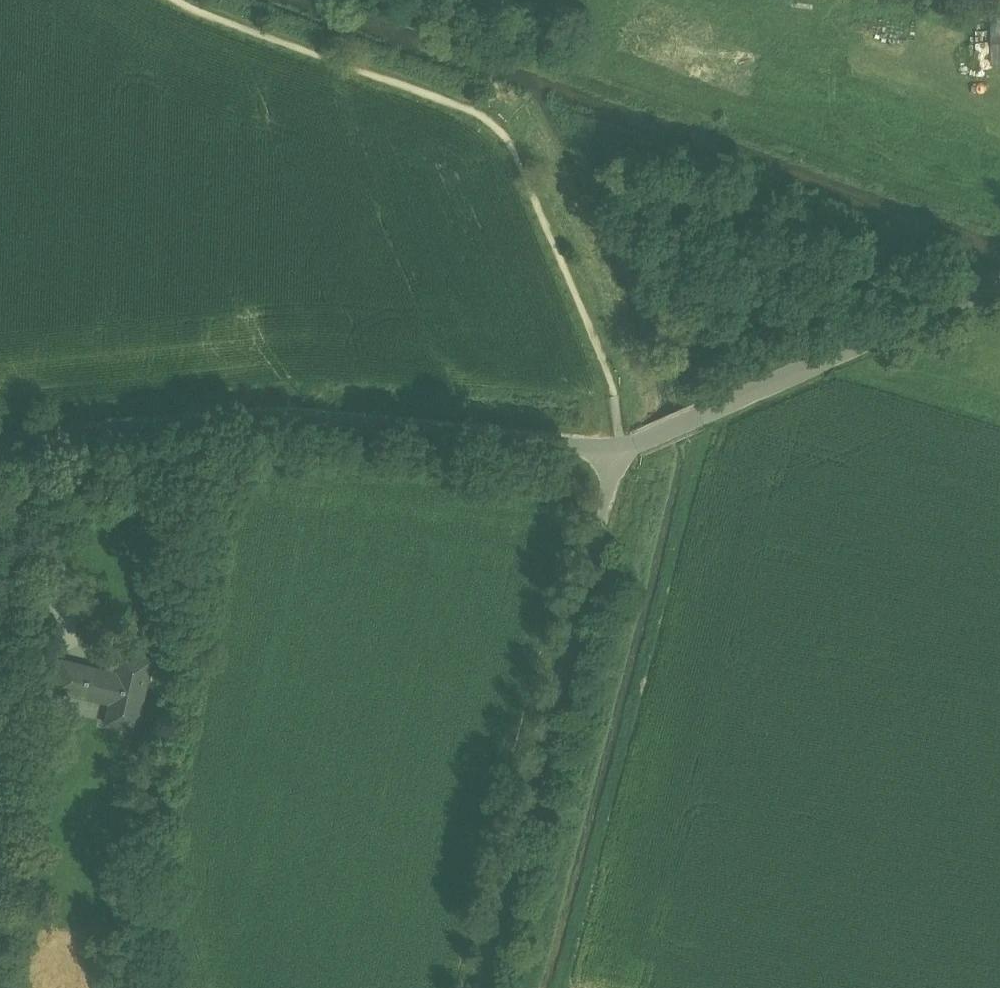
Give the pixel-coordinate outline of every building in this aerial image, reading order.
[(156,658),(125,651),(120,671),(64,659),(57,690),(113,702),(108,723),(139,730),(156,658)]
